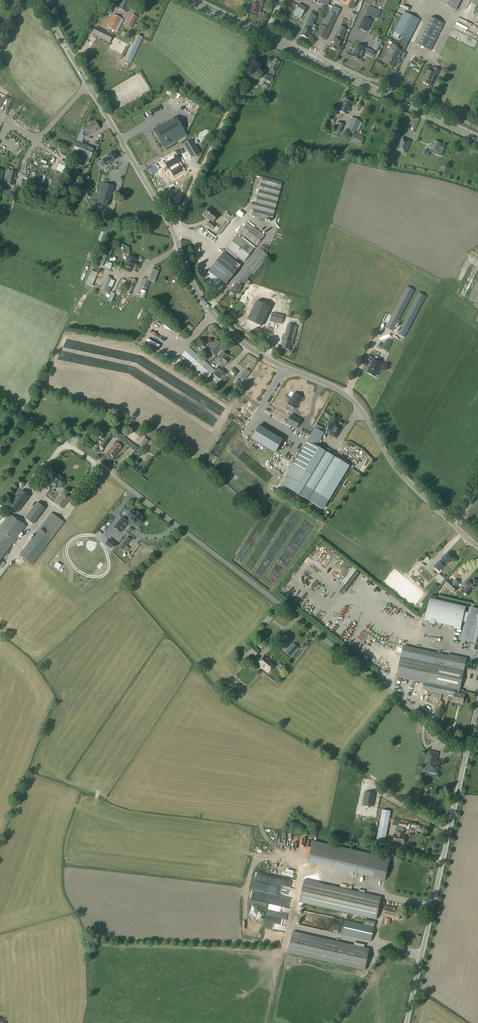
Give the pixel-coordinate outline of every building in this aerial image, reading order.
[(117,8),(126,12),(132,0),(121,0),(117,8)] [(250,11),(256,14),(258,11),(259,12),(262,8),(262,7),(261,7),(264,1),(261,0),(258,0),(257,3),(255,2),(250,11)] [(348,5),(347,7),(348,9),(350,10),(352,10),(357,0),(337,0),(348,5)] [(438,2),(455,10),(460,0),(439,0),(438,2)] [(298,5),(293,14),(300,18),(305,9),(298,5)] [(315,36),(325,41),(337,16),(340,10),(332,6),(329,13),(324,23),(321,22),(315,36)] [(364,17),(359,29),(366,32),(367,31),(372,21),(371,20),(376,10),(369,7),(364,17)] [(405,13),(395,32),(410,40),(420,20),(405,13)] [(307,22),(306,23),(312,26),(313,25),(317,17),(310,14),(307,22)] [(113,15),(107,27),(114,31),(121,18),(113,15)] [(431,17),(417,44),(430,50),(443,23),(431,17)] [(304,28),(300,35),(304,37),(304,38),(305,38),(306,38),(307,38),(308,36),(311,37),(312,35),(311,35),(309,34),(310,31),(311,28),(314,30),(316,26),(313,25),(312,26),(306,23),(305,26),(304,28)] [(339,27),(335,35),(342,38),(346,30),(339,27)] [(95,28),(91,35),(109,43),(112,37),(95,28)] [(447,37),(461,41),(463,35),(456,33),(455,35),(448,33),(447,37)] [(137,36),(125,61),(130,63),(142,38),(137,36)] [(400,47),(398,50),(403,52),(410,40),(404,38),(400,46),(399,47),(400,47)] [(340,42),(334,39),(329,48),(336,51),(337,48),(340,42)] [(393,44),(384,62),(393,67),(398,59),(400,60),(403,52),(398,50),(400,47),(399,47),(393,44)] [(436,44),(432,52),(437,54),(441,46),(436,44)] [(357,45),(351,56),(354,57),(354,58),(356,60),(357,59),(359,60),(363,52),(372,56),(374,52),(367,49),(367,50),(364,49),(365,48),(357,45)] [(269,70),(271,71),(270,74),(273,75),(275,72),(275,73),(280,62),(278,61),(278,60),(275,59),(275,60),(274,59),(272,63),(270,62),(267,68),(269,69),(269,70)] [(428,71),(422,82),(430,86),(436,75),(437,75),(439,70),(434,68),(431,72),(428,71)] [(264,82),(262,86),(268,89),(269,87),(274,76),(273,75),(270,74),(267,72),(264,79),(266,80),(265,83),(264,82)] [(344,99),(339,111),(346,115),(347,112),(349,113),(350,111),(348,110),(352,103),(344,99)] [(353,117),(347,129),(355,133),(361,121),(353,117)] [(156,129),(153,131),(154,132),(163,148),(163,149),(186,135),(176,118),(174,119),(174,118),(173,119),(167,123),(166,123),(156,129)] [(95,121),(82,129),(84,132),(85,133),(88,132),(90,135),(100,129),(95,121)] [(336,122),(333,130),(340,133),(343,125),(336,122)] [(82,129),(77,142),(82,144),(85,136),(83,135),(84,132),(82,129)] [(353,135),(351,140),(351,143),(359,146),(362,145),(364,140),(363,137),(355,134),(353,135)] [(403,138),(397,149),(405,153),(410,141),(403,138)] [(70,145),(57,140),(53,150),(67,155),(70,145)] [(187,142),(183,145),(186,151),(191,158),(200,153),(192,140),(187,142)] [(431,144),(429,147),(431,148),(437,151),(438,151),(441,144),(435,141),(433,145),(431,144)] [(77,142),(71,157),(85,162),(87,158),(90,159),(94,149),(82,144),(77,142)] [(106,158),(102,161),(106,166),(109,163),(111,162),(117,158),(114,153),(113,152),(107,155),(108,157),(106,158)] [(168,159),(164,162),(166,165),(168,169),(170,168),(171,170),(179,166),(177,164),(178,163),(176,159),(177,159),(174,155),(167,159),(168,159)] [(171,170),(171,171),(172,173),(174,176),(178,174),(182,171),(179,166),(171,170)] [(6,171),(4,182),(7,183),(7,185),(13,186),(15,173),(14,172),(13,171),(12,171),(11,172),(10,171),(9,172),(6,171)] [(263,177),(261,184),(281,189),(283,182),(263,177)] [(20,181),(16,196),(24,198),(27,183),(20,181)] [(108,207),(114,187),(104,184),(98,204),(108,206),(108,207)] [(261,184),(259,190),(279,196),(281,189),(261,184)] [(259,190),(257,197),(277,202),(279,196),(259,190)] [(257,197),(255,203),(275,208),(277,202),(257,197)] [(252,202),(250,209),(254,210),(274,215),(275,208),(255,203),(252,202)] [(209,208),(203,215),(210,221),(207,225),(212,229),(215,225),(211,222),(212,222),(218,215),(209,208)] [(260,218),(265,219),(272,221),(274,215),(254,210),(252,216),(260,218)] [(248,222),(238,233),(241,236),(239,238),(241,240),(243,237),(255,247),(265,235),(248,222)] [(236,236),(227,248),(238,257),(244,261),(244,262),(254,249),(241,240),(239,238),(236,236)] [(245,268),(253,275),(268,257),(264,253),(267,250),(262,246),(245,268)] [(223,253),(208,271),(225,285),(240,266),(223,253)] [(102,254),(98,264),(103,266),(107,256),(102,254)] [(129,256),(124,266),(132,269),(133,267),(137,269),(139,264),(135,263),(137,259),(129,256)] [(253,275),(245,268),(244,268),(245,269),(235,281),(237,283),(235,286),(234,286),(229,292),(236,297),(241,291),(240,290),(243,287),(241,286),(251,274),(253,275)] [(91,271),(85,284),(91,288),(98,274),(91,271)] [(106,279),(101,292),(108,295),(111,287),(109,285),(110,281),(106,279)] [(122,279),(115,294),(120,296),(124,286),(125,286),(127,282),(122,279)] [(128,284),(125,292),(131,294),(136,282),(132,280),(130,285),(128,284)] [(477,302),(477,280),(469,298),(477,302)] [(407,286),(385,328),(393,332),(415,290),(407,286)] [(418,293),(397,334),(404,338),(426,297),(418,293)] [(270,308),(256,302),(247,320),(261,326),(270,308)] [(295,304),(292,311),(303,314),(305,307),(295,304)] [(280,325),(282,315),(269,312),(267,322),(280,325)] [(282,339),(280,348),(289,350),(290,345),(291,346),(295,334),(292,333),(294,326),(287,325),(283,339),(282,339)] [(215,340),(207,349),(214,356),(223,347),(215,340)] [(188,348),(181,356),(207,379),(212,373),(220,380),(226,373),(219,366),(214,371),(188,348)] [(222,351),(216,358),(219,360),(217,361),(219,363),(220,361),(225,365),(229,360),(226,358),(228,356),(222,351)] [(374,361),(368,372),(375,376),(381,364),(374,361)] [(294,393),(287,405),(294,409),(301,398),(294,393)] [(291,415),(286,423),(296,428),(300,421),(291,415)] [(338,421),(332,417),(325,428),(333,432),(331,434),(336,437),(340,430),(336,428),(335,428),(334,427),(338,421)] [(259,426),(251,439),(274,453),(282,440),(259,426)] [(292,466),(281,485),(321,509),(345,469),(332,461),(334,457),(327,454),(329,450),(323,446),(321,450),(314,446),(322,432),(315,428),(292,466)] [(73,431),(70,437),(78,441),(81,436),(73,431)] [(108,433),(99,446),(104,449),(112,437),(115,439),(116,438),(118,440),(114,446),(116,448),(117,447),(120,449),(124,443),(135,452),(138,448),(119,433),(118,434),(113,431),(110,435),(108,433)] [(62,437),(60,440),(71,447),(73,445),(62,437)] [(145,437),(139,444),(144,448),(149,441),(145,437)] [(114,446),(108,454),(113,457),(120,449),(117,447),(116,448),(114,446)] [(52,481),(50,484),(56,488),(57,486),(58,486),(61,488),(63,484),(64,485),(65,485),(66,482),(66,481),(66,480),(56,472),(55,473),(54,473),(52,475),(52,476),(53,476),(50,480),(52,481)] [(20,491),(8,507),(16,514),(29,497),(20,491)] [(62,493),(54,503),(63,510),(71,499),(62,493)] [(26,518),(34,524),(45,508),(38,502),(26,518)] [(129,518),(126,522),(130,525),(131,523),(131,524),(133,525),(134,525),(141,516),(135,512),(130,519),(129,518)] [(51,513),(20,555),(32,565),(64,523),(51,513)] [(11,514),(6,521),(21,532),(26,526),(11,514)] [(125,547),(130,540),(127,537),(118,547),(122,550),(123,550),(125,552),(128,549),(125,547)] [(446,564),(452,558),(447,553),(441,559),(442,559),(439,561),(434,566),(439,571),(444,566),(442,564),(444,562),(446,564)] [(463,591),(468,596),(473,591),(474,592),(477,589),(477,586),(477,584),(474,580),(473,581),(471,580),(466,585),(468,586),(463,591)] [(452,583),(447,588),(452,592),(457,588),(452,583)] [(425,621),(431,622),(430,623),(435,624),(435,623),(460,629),(462,621),(465,622),(461,640),(475,643),(477,632),(477,610),(470,608),(469,613),(464,612),(465,607),(430,599),(425,621)] [(268,615),(261,624),(266,628),(273,619),(268,615)] [(289,648),(285,652),(290,657),(291,658),(299,649),(298,648),(293,643),(289,648)] [(252,644),(243,654),(250,661),(260,651),(252,644)] [(403,647),(397,677),(425,683),(424,690),(442,693),(444,687),(459,690),(460,690),(466,659),(448,655),(448,656),(403,647)] [(264,656),(257,664),(268,674),(275,665),(264,656)] [(444,687),(442,693),(443,694),(454,696),(454,697),(453,702),(456,702),(457,704),(460,705),(462,704),(463,704),(465,695),(459,693),(459,690),(444,687)] [(440,736),(436,742),(445,749),(449,743),(440,736)] [(429,751),(425,767),(429,768),(428,771),(430,772),(431,773),(434,774),(435,773),(437,773),(440,762),(434,760),(436,753),(429,751)] [(374,794),(374,793),(373,794),(366,793),(367,792),(366,792),(364,805),(364,804),(370,805),(371,806),(371,807),(374,794)] [(382,810),(376,840),(385,842),(391,811),(382,810)] [(395,834),(393,843),(404,845),(406,835),(403,835),(404,831),(403,831),(403,828),(396,827),(395,834)] [(365,853),(361,872),(385,878),(390,858),(370,854),(365,853)] [(267,872),(295,878),(296,871),(268,865),(267,872)] [(376,920),(381,897),(305,880),(300,902),(376,920)] [(274,898),(261,896),(260,902),(290,907),(291,899),(274,896),(274,898)] [(399,920),(401,910),(385,906),(383,917),(399,920)] [(344,920),(340,935),(371,942),(375,922),(365,920),(364,924),(344,920)] [(293,931),(288,953),(365,970),(369,949),(293,931)]
